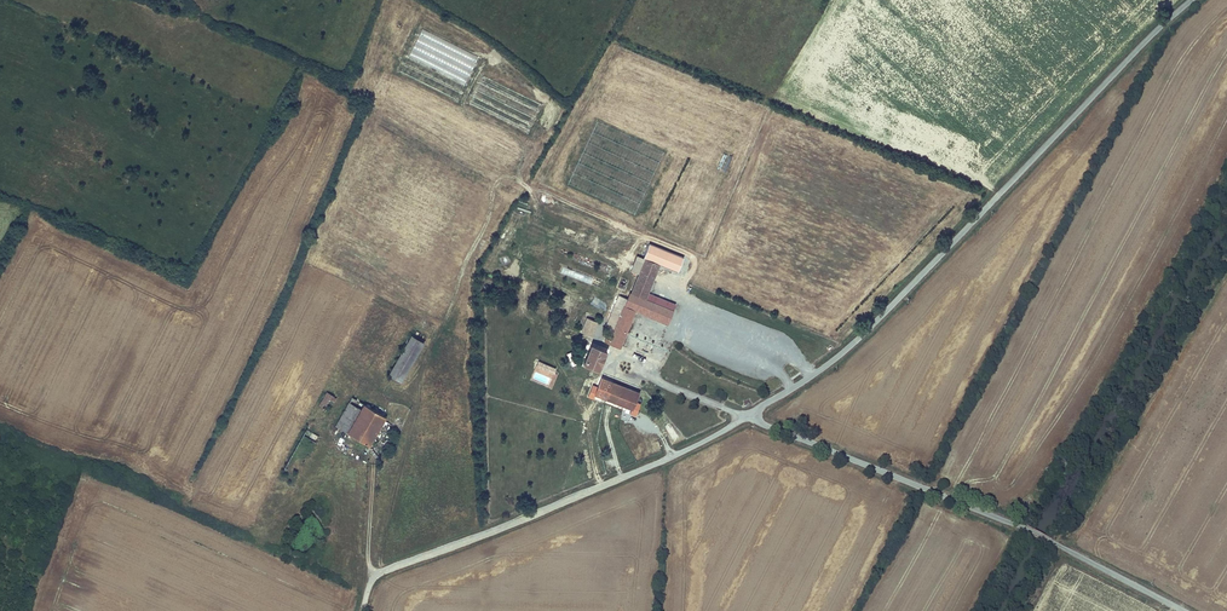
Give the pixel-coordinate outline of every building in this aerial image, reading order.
[(466,83),(478,55),(421,30),(408,58),(466,83)] [(682,258),(650,245),(645,258),(659,264),(677,271),(682,258)] [(672,310),(645,298),(647,292),(659,264),(645,258),(631,293),(629,292),(615,327),(625,332),(634,310),(659,320),(667,323),(672,310)] [(600,286),(601,279),(562,268),(560,274),(600,286)] [(647,292),(645,298),(672,310),(675,304),(647,292)] [(577,313),(583,301),(578,299),(573,311),(577,313)] [(592,336),(597,322),(587,319),(582,333),(592,336)] [(619,348),(625,332),(615,327),(610,339),(608,343),(619,348)] [(411,335),(388,374),(401,382),(424,342),(411,335)] [(591,344),(583,364),(598,370),(606,350),(591,344)] [(556,368),(538,361),(536,367),(554,374),(556,368)] [(598,387),(595,394),(632,409),(635,402),(638,393),(601,378),(598,387)] [(595,394),(598,387),(593,385),(590,392),(588,396),(593,398),(595,394)] [(319,405),(328,410),(335,398),(327,393),(319,405)] [(352,397),(336,426),(369,445),(385,417),(352,397)] [(635,402),(632,409),(630,413),(635,415),(637,411),(640,404),(635,402)]
